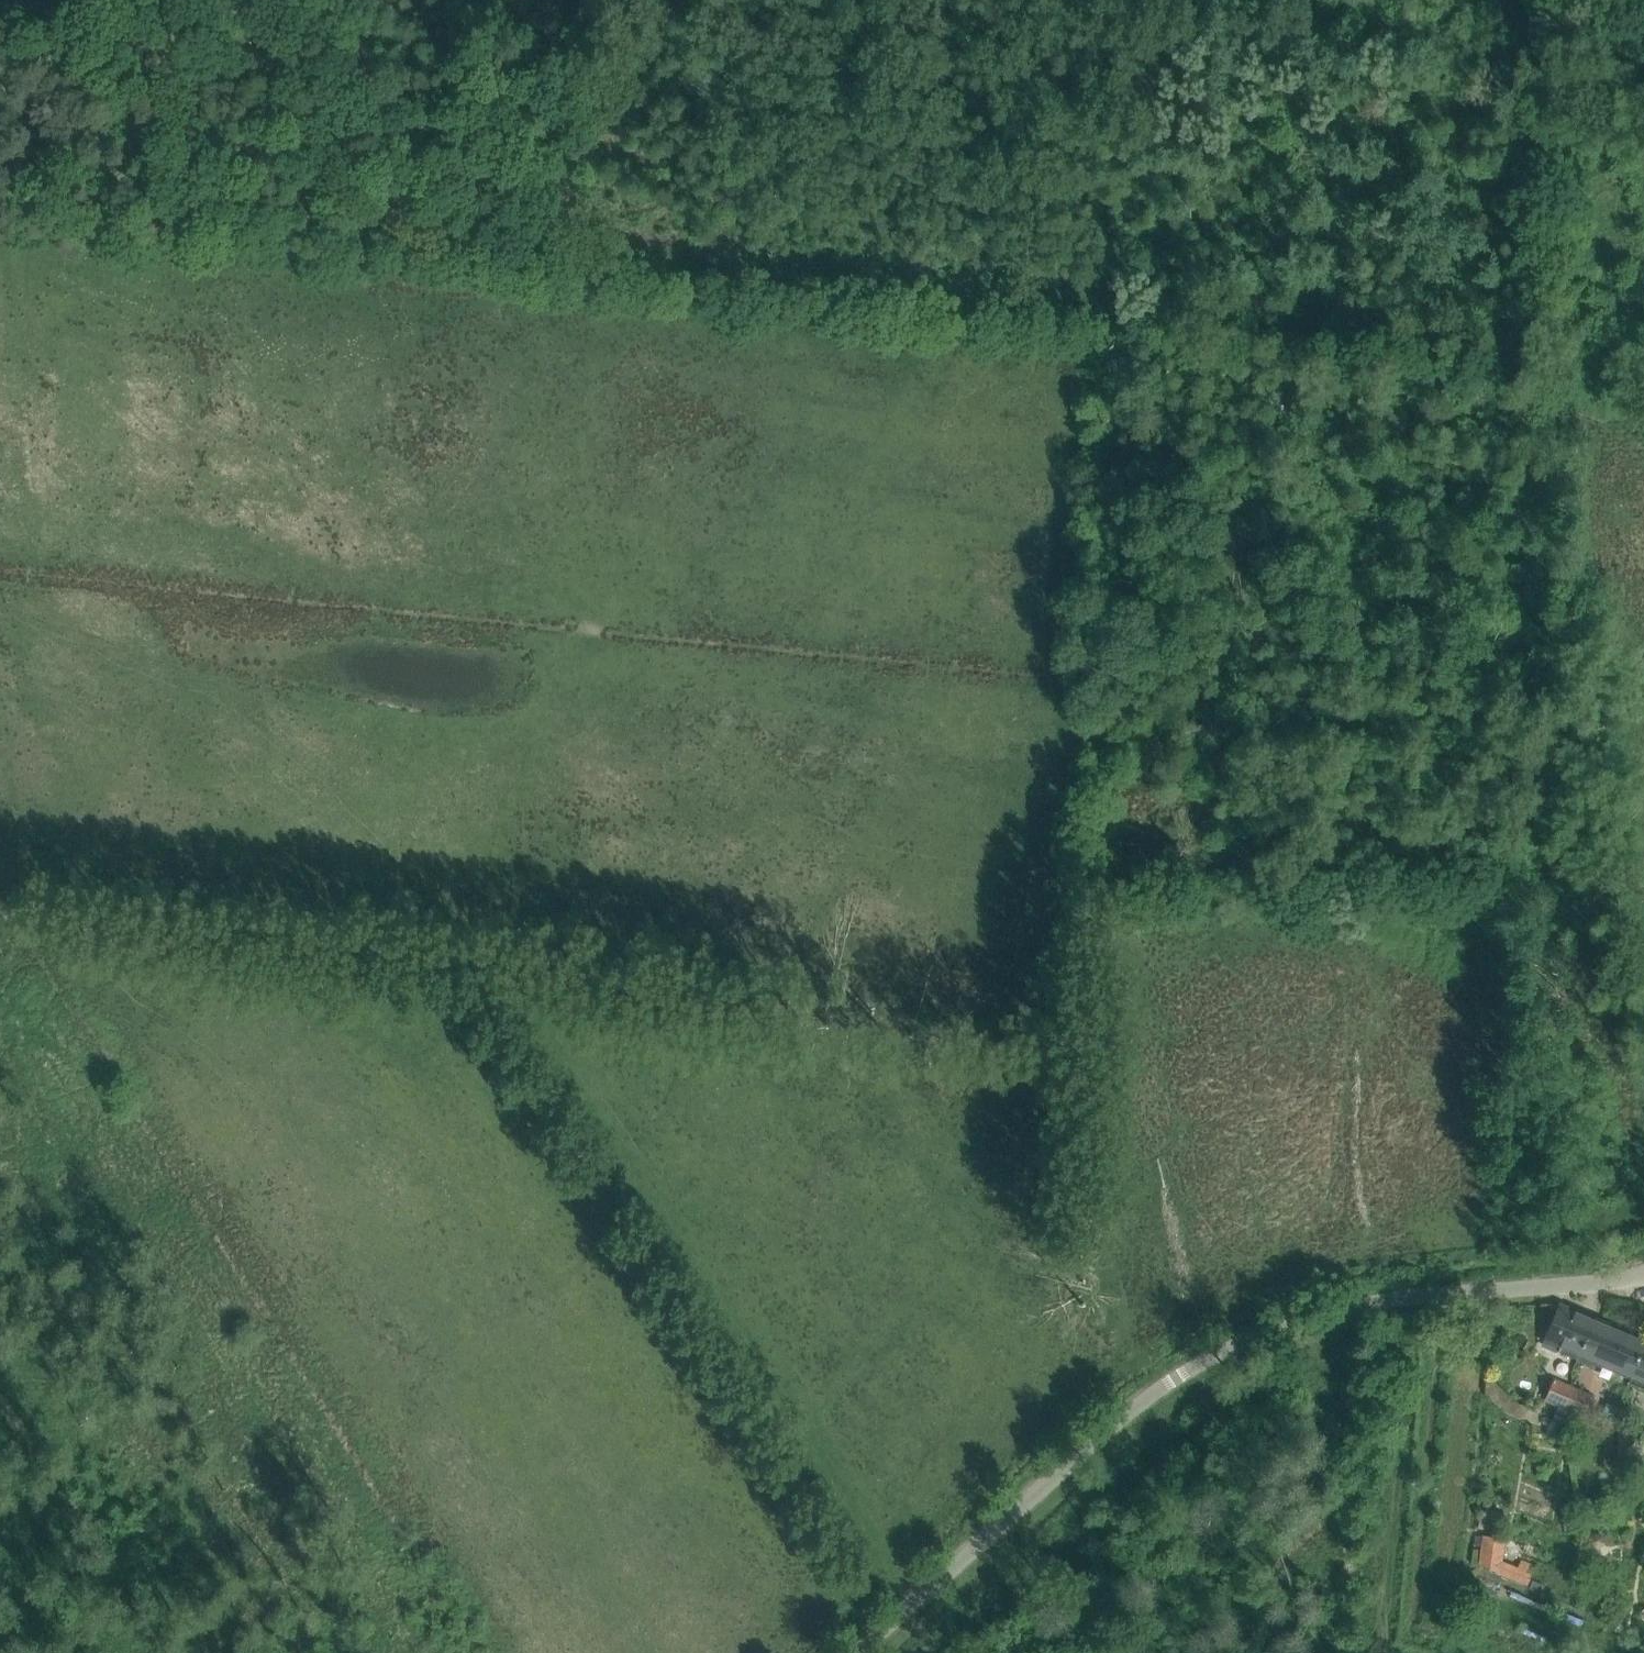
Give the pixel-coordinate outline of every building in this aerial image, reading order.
[(1576,1359),(1593,1320),(1561,1306),(1552,1327),(1544,1346),(1576,1359)] [(1576,1359),(1594,1367),(1597,1361),(1631,1376),(1629,1382),(1643,1348),(1643,1342),(1593,1320),(1576,1359)] [(1629,1382),(1643,1388),(1643,1348),(1629,1382)] [(1553,1418),(1571,1425),(1572,1423),(1572,1422),(1576,1411),(1564,1407),(1572,1388),(1553,1381),(1545,1401),(1558,1406),(1553,1418)] [(1572,1388),(1564,1407),(1576,1411),(1583,1414),(1590,1396),(1572,1388)] [(1618,1431),(1618,1466),(1631,1466),(1630,1431),(1618,1431)] [(1485,1508),(1482,1516),(1501,1524),(1505,1516),(1485,1508)] [(1563,1517),(1565,1534),(1576,1533),(1574,1515),(1563,1517)] [(1482,1535),(1478,1565),(1528,1586),(1536,1565),(1521,1559),(1517,1567),(1503,1561),(1506,1539),(1482,1535)] [(1544,1587),(1531,1582),(1528,1590),(1541,1595),(1544,1587)]
